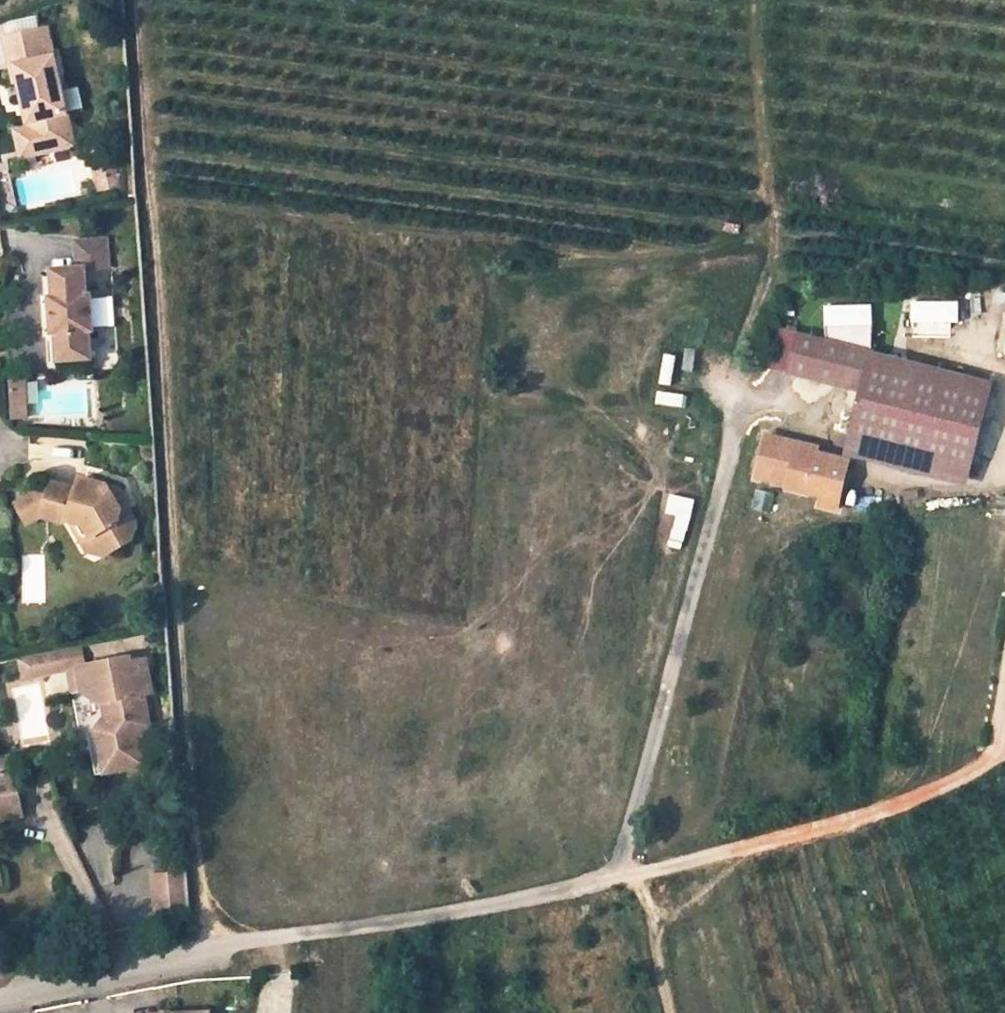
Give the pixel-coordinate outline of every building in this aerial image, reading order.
[(35,138),(39,153),(46,157),(73,153),(56,61),(51,62),(45,31),(8,36),(16,77),(23,81),(31,129),(30,132),(39,130),(35,138)] [(25,133),(32,163),(48,158),(46,157),(39,153),(35,138),(39,130),(30,132),(25,133)] [(88,340),(92,339),(90,300),(85,300),(84,273),(107,271),(106,243),(75,245),(76,273),(50,275),(52,302),(47,303),(49,342),(54,342),(56,368),(89,366),(88,340)] [(95,326),(116,324),(113,295),(92,297),(95,326)] [(910,300),(910,321),(958,321),(958,300),(910,300)] [(871,325),(871,304),(824,303),(824,324),(871,325)] [(793,342),(783,375),(812,383),(821,350),(793,342)] [(846,441),(972,476),(992,410),(867,375),(869,363),(821,350),(812,383),(859,396),(846,441)] [(25,391),(12,391),(13,427),(27,427),(25,391)] [(702,434),(702,442),(712,441),(712,434),(702,434)] [(755,436),(745,474),(743,480),(779,490),(778,494),(810,504),(807,514),(825,519),(839,465),(790,451),(791,446),(755,436)] [(846,441),(842,458),(967,493),(972,476),(846,441)] [(117,498),(121,488),(82,475),(77,488),(51,479),(44,498),(45,498),(40,513),(59,520),(62,514),(67,516),(74,527),(84,531),(96,548),(99,549),(134,541),(139,521),(134,509),(126,506),(117,498)] [(126,506),(134,509),(121,488),(117,498),(126,506)] [(40,513),(45,498),(44,498),(33,493),(14,500),(22,521),(40,514),(40,513)] [(778,494),(774,504),(807,514),(810,504),(778,494)] [(74,527),(67,524),(82,552),(97,558),(111,554),(99,549),(96,548),(84,531),(74,527)] [(75,647),(22,658),(25,677),(62,670),(75,667),(79,667),(75,647)] [(147,693),(141,660),(127,662),(126,658),(108,661),(103,669),(95,663),(79,667),(75,667),(80,692),(69,694),(80,751),(87,750),(91,779),(106,776),(141,770),(138,743),(147,729),(147,722),(139,716),(137,705),(140,694),(147,693)] [(80,692),(75,667),(62,670),(66,695),(69,694),(80,692)] [(15,770),(12,756),(2,757),(5,772),(15,770)] [(0,758),(0,818),(10,817),(19,797),(15,770),(5,772),(2,757),(0,758)] [(23,825),(19,797),(10,817),(0,818),(0,829),(23,825)] [(190,917),(186,867),(156,869),(161,919),(190,917)]
